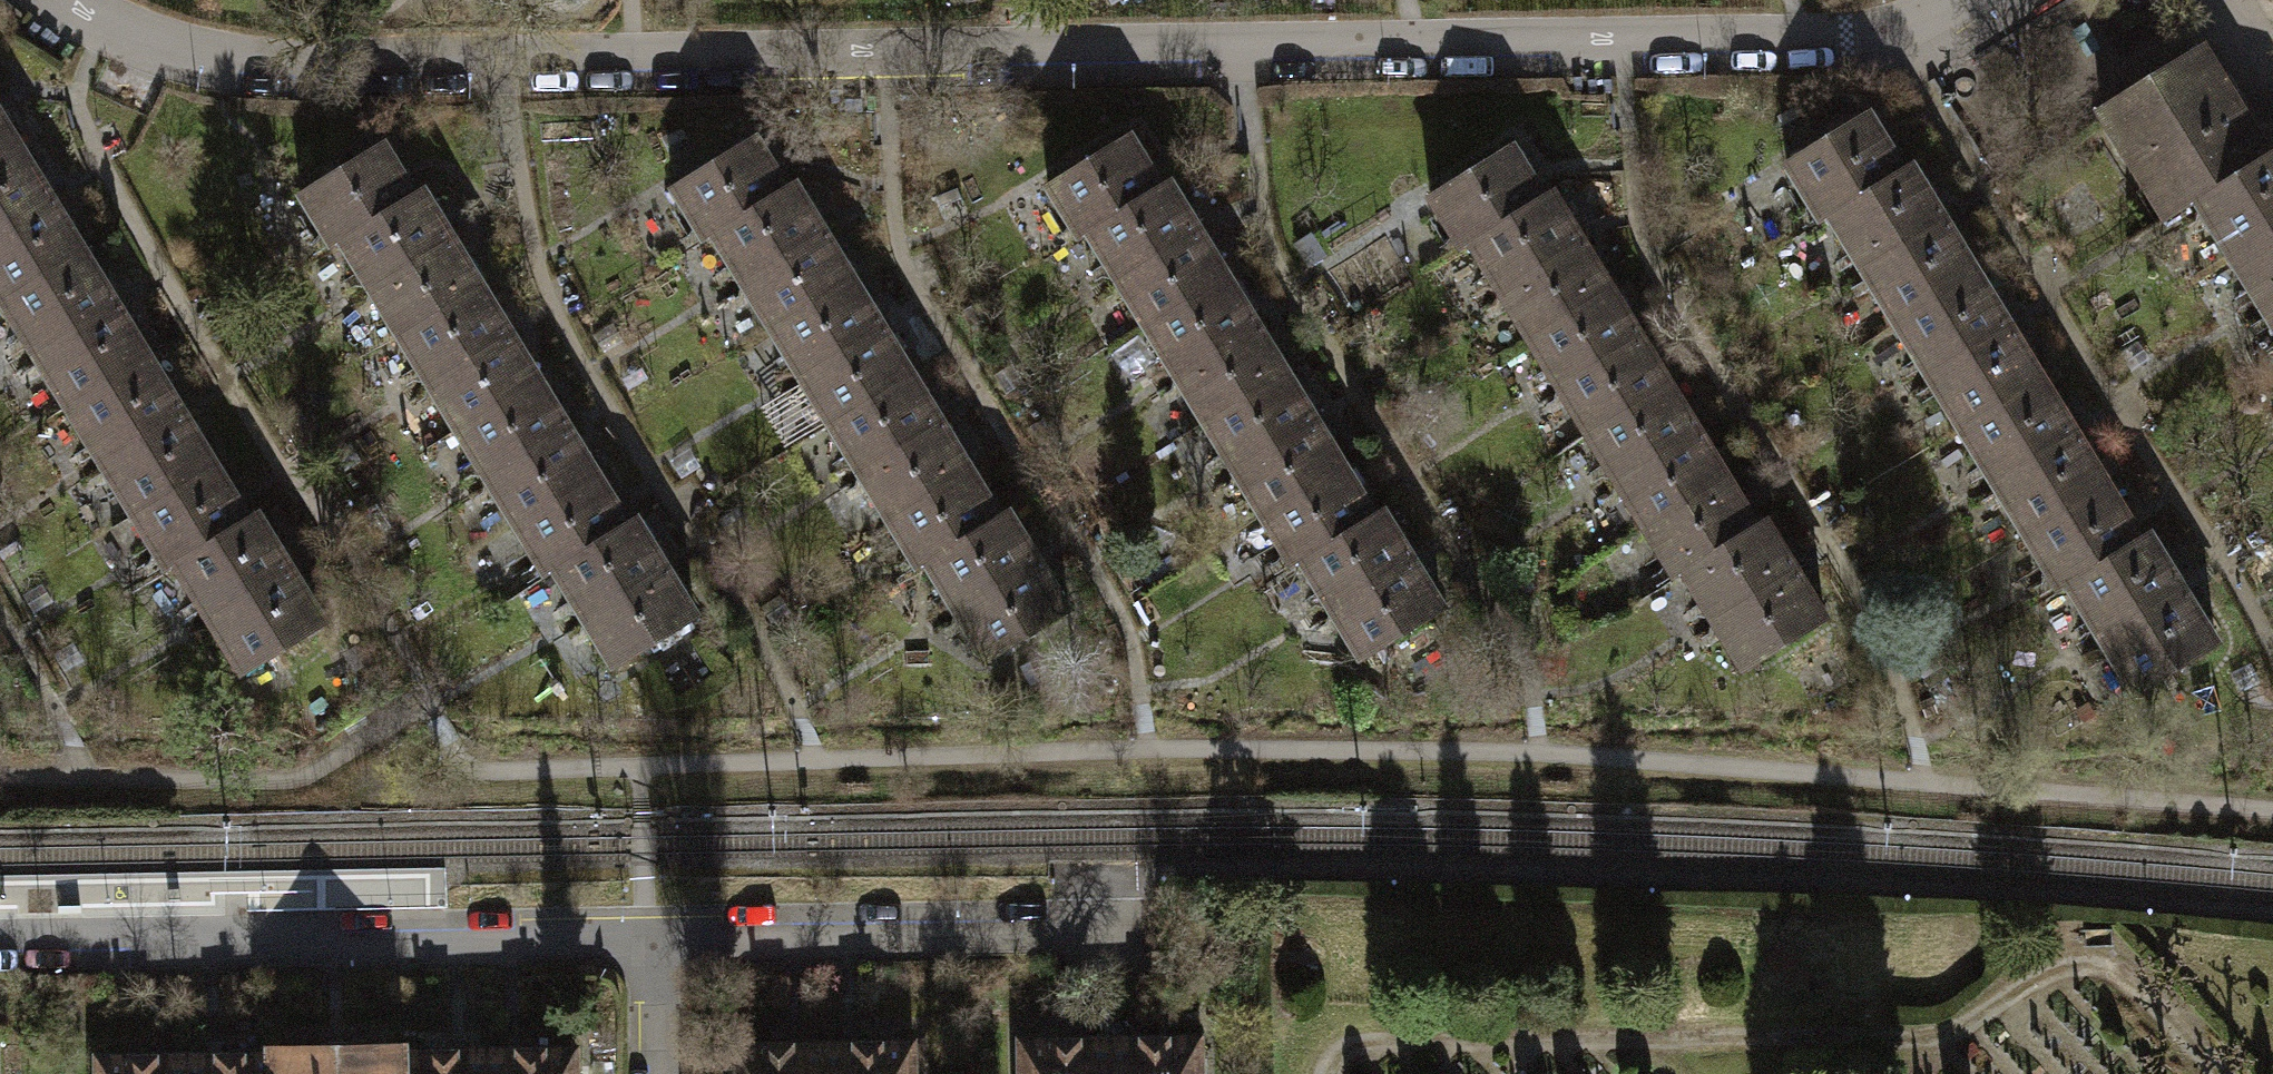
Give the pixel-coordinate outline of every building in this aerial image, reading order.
[(2272,152),(2272,144),(2261,124),(2246,134),(2235,116),(2240,113),(2200,48),(2100,109),(2167,217),(2194,200),(2272,152)] [(1829,216),(1903,171),(1868,114),(1785,164),(1821,221),(1829,216)] [(17,145),(0,119),(0,156),(17,145)] [(1087,233),(1161,188),(1130,137),(1048,187),(1080,238),(1087,233)] [(713,235),(786,190),(755,140),(673,190),(704,240),(713,235)] [(0,156),(0,230),(50,199),(17,145),(0,156)] [(340,243),(414,197),(383,146),(301,196),(332,247),(340,243)] [(1469,244),(1544,198),(1512,147),(1429,198),(1461,249),(1469,244)] [(2272,227),(2272,152),(2194,200),(2228,254),(2272,227)] [(1862,269),(1944,219),(1911,166),(1903,171),(1829,216),(1862,269)] [(1116,281),(1198,230),(1169,183),(1161,188),(1087,233),(1116,281)] [(742,282),(823,232),(794,185),(786,190),(713,235),(742,282)] [(370,290),(452,240),(422,192),(414,197),(340,243),(370,290)] [(1499,291),(1581,241),(1551,193),(1544,198),(1469,244),(1499,291)] [(0,230),(0,299),(1,301),(82,251),(50,199),(0,230)] [(1895,322),(1976,272),(1944,219),(1862,269),(1895,322)] [(2228,254),(2261,308),(2272,300),(2272,227),(2228,254)] [(1145,328),(1228,277),(1198,230),(1116,281),(1145,328)] [(772,330),(853,280),(823,232),(742,282),(772,330)] [(399,337),(481,287),(452,240),(370,290),(399,337)] [(1528,339),(1610,288),(1581,241),(1499,291),(1528,339)] [(82,251),(1,301),(34,354),(71,332),(115,304),(82,251)] [(1976,272),(1895,322),(1927,375),(2009,325),(1976,272)] [(1228,277),(1145,328),(1174,375),(1256,324),(1228,277)] [(801,377),(882,327),(853,280),(772,330),(801,377)] [(481,287),(399,337),(428,384),(510,334),(481,287)] [(1610,288),(1528,339),(1557,386),(1639,335),(1610,288)] [(2261,308),(2272,327),(2272,300),(2261,308)] [(71,332),(34,354),(68,408),(149,358),(115,304),(71,332)] [(1203,421),(1285,371),(1256,324),(1174,375),(1203,421)] [(1960,428),(2042,378),(2009,325),(1927,375),(1960,428)] [(882,327),(801,377),(830,423),(911,374),(882,327)] [(458,432),(540,382),(510,334),(428,384),(458,432)] [(1586,433),(1668,382),(1639,335),(1557,386),(1586,433)] [(149,358),(68,408),(101,461),(182,411),(149,358)] [(1285,371),(1203,421),(1232,469),(1314,418),(1285,371)] [(859,471),(940,421),(911,374),(830,423),(859,471)] [(2042,378),(1960,428),(1993,481),(2074,431),(2042,378)] [(540,382),(458,432),(487,479),(569,429),(540,382)] [(1668,382),(1586,433),(1616,480),(1698,430),(1668,382)] [(182,411),(101,461),(134,515),(215,465),(182,411)] [(1262,517),(1344,466),(1314,418),(1232,469),(1262,517)] [(888,518),(969,468),(940,421),(859,471),(888,518)] [(516,526),(598,476),(569,429),(487,479),(516,526)] [(1645,527),(1727,477),(1698,430),(1616,480),(1645,527)] [(2025,534),(2107,484),(2074,431),(1993,481),(2025,534)] [(215,465),(134,515),(167,569),(174,565),(249,519),(215,465)] [(1344,466),(1262,517),(1291,565),(1300,560),(1374,514),(1344,466)] [(969,468),(888,518),(918,566),(925,562),(999,516),(969,468)] [(598,476),(516,526),(546,574),(554,570),(628,524),(598,476)] [(1727,477),(1645,527),(1675,576),(1683,571),(1757,525),(1727,477)] [(2107,484),(2025,534),(2059,588),(2067,584),(2141,538),(2107,484)] [(1330,608),(1412,558),(1382,509),(1374,514),(1300,560),(1330,608)] [(955,609),(1036,559),(1007,512),(999,516),(925,562),(955,609)] [(207,618),(289,568),(256,514),(249,519),(174,565),(207,618)] [(583,617),(665,567),(635,519),(628,524),(554,570),(583,617)] [(1712,619),(1795,568),(1765,520),(1757,525),(1683,571),(1712,619)] [(2100,637),(2181,587),(2148,534),(2141,538),(2067,584),(2100,637)] [(1412,558),(1330,608),(1361,658),(1443,608),(1412,558)] [(1036,559),(955,609),(986,660),(1067,610),(1036,559)] [(665,567),(583,617),(615,669),(697,618),(665,567)] [(289,568),(207,618),(242,675),(324,624),(289,568)] [(1795,568),(1712,619),(1743,669),(1826,618),(1795,568)] [(2181,587),(2100,637),(2134,693),(2216,643),(2181,587)] [(1110,1039),(1110,1073),(1199,1073),(1198,1038),(1110,1039)] [(1110,1039),(1021,1040),(1022,1073),(1110,1073),(1110,1039)] [(401,1053),(401,1049),(354,1049),(354,1043),(321,1043),(321,1050),(272,1051),(272,1055),(273,1073),(401,1073),(401,1053)] [(823,1045),(823,1073),(912,1073),(911,1043),(823,1045)] [(823,1045),(733,1047),(734,1073),(823,1073),(823,1045)] [(485,1051),(486,1073),(575,1073),(575,1050),(485,1051)] [(485,1051),(401,1053),(401,1073),(486,1073),(485,1051)] [(186,1056),(187,1073),(273,1073),(272,1055),(186,1056)] [(186,1056),(98,1058),(98,1073),(187,1073),(186,1056)]
